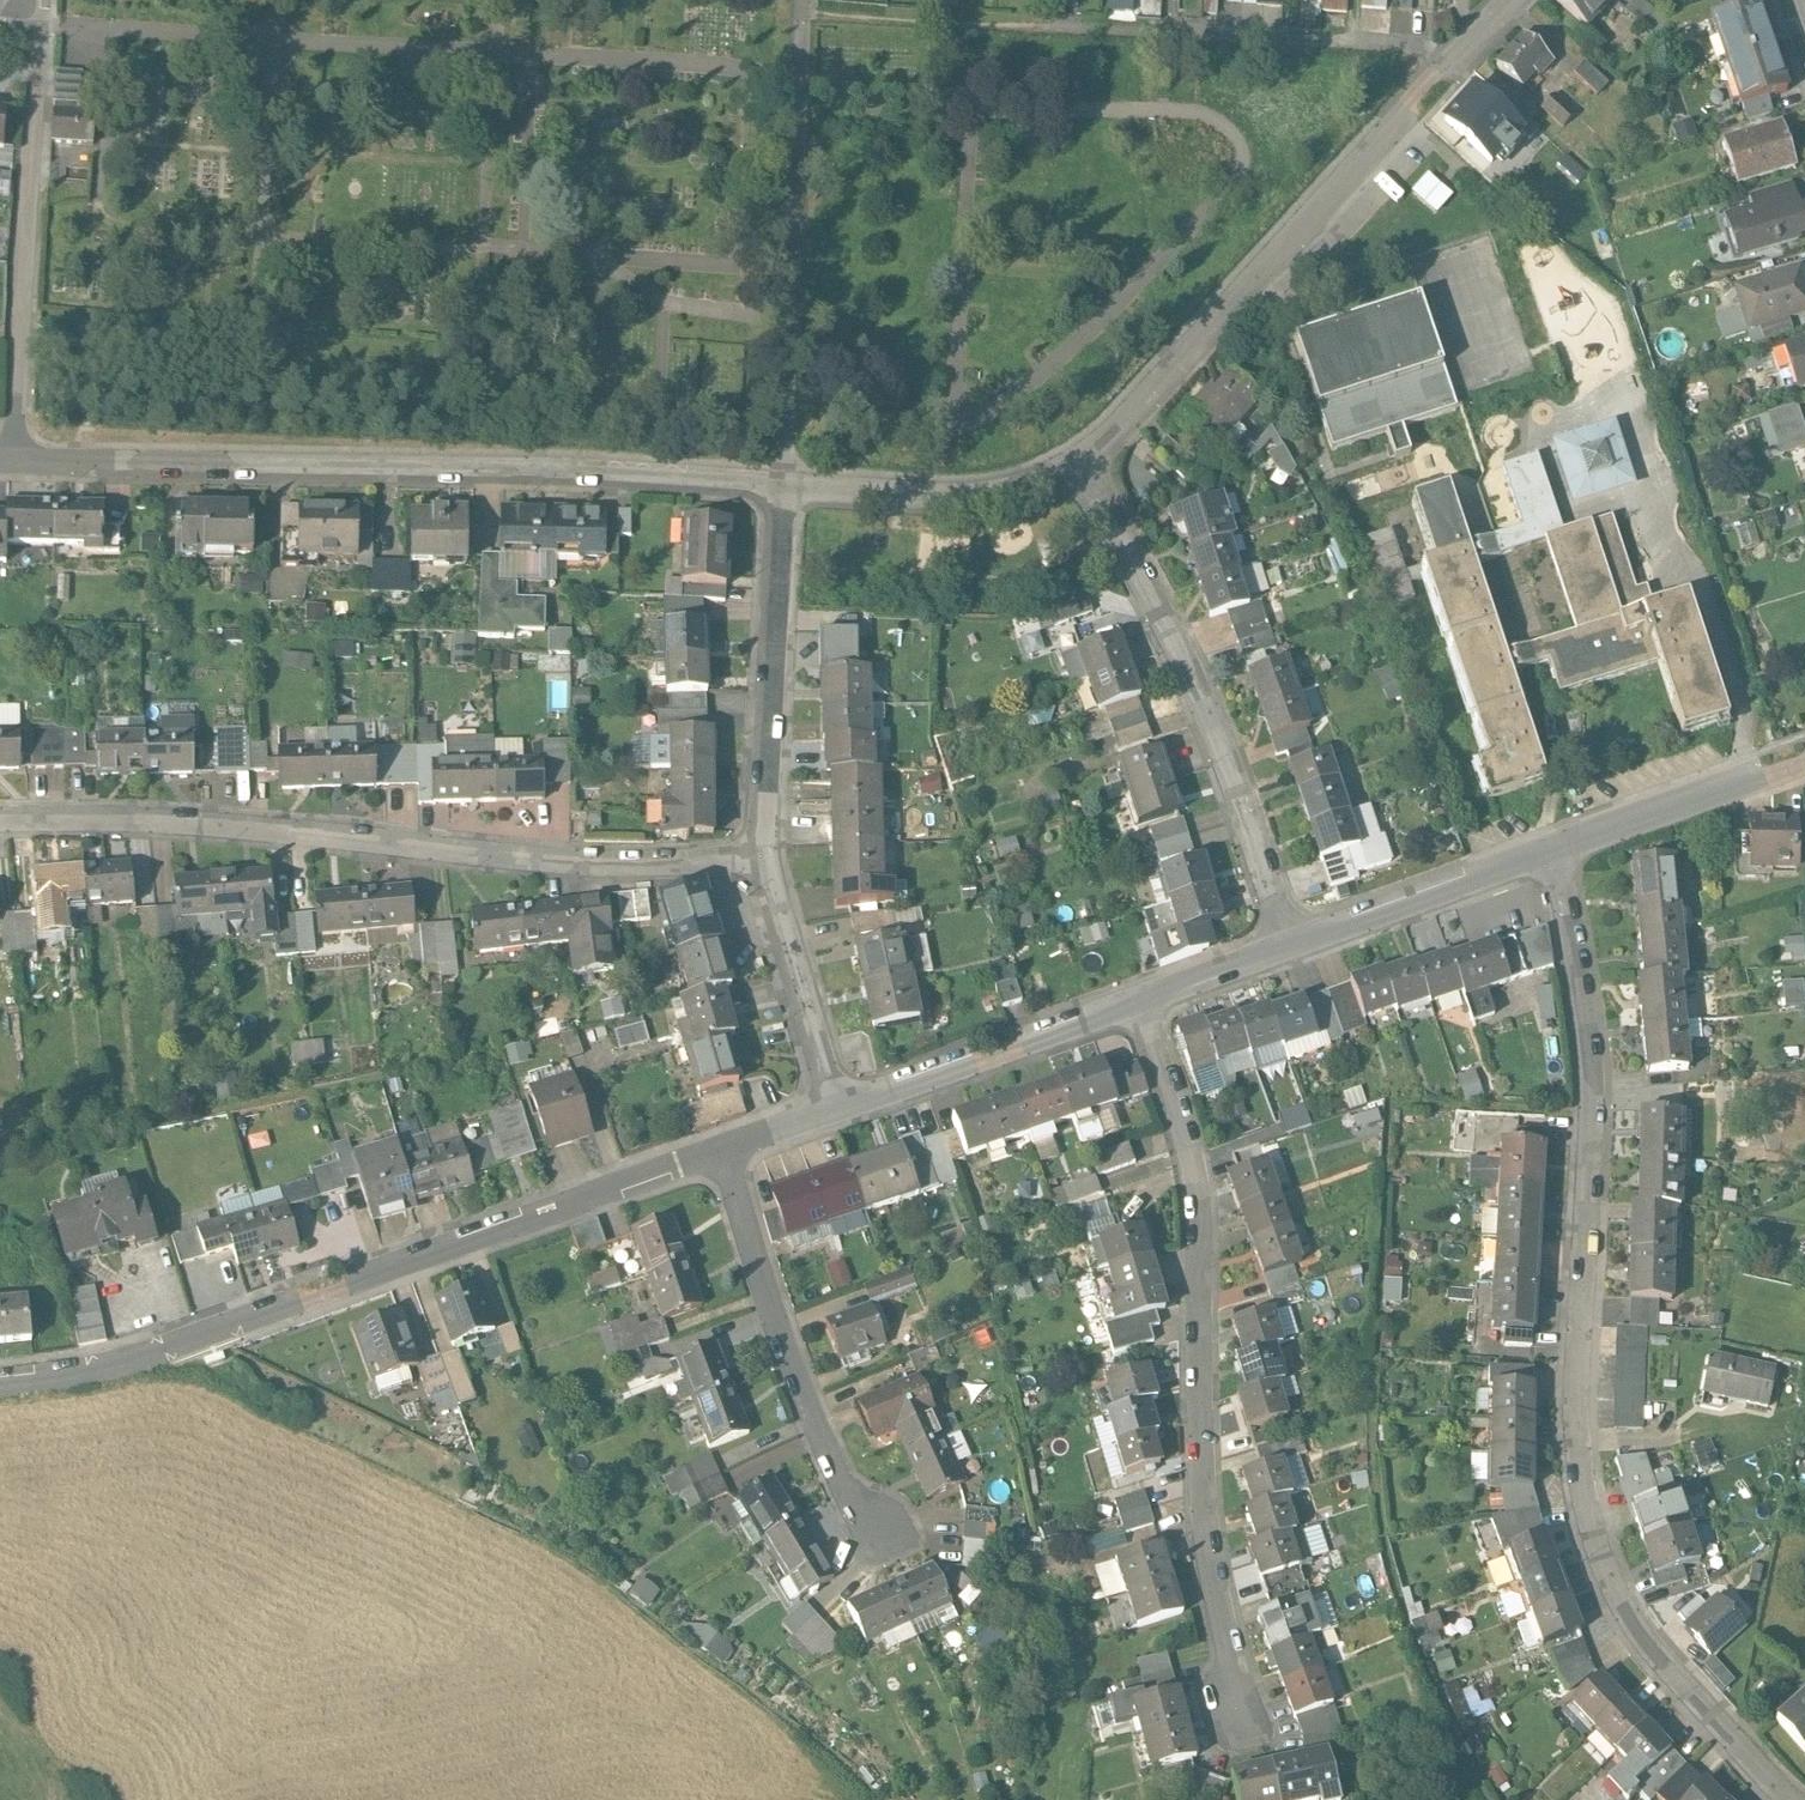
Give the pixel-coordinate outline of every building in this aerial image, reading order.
[(1347,16),(1347,0),(1322,0),(1321,15),(1347,16)] [(1387,10),(1387,0),(1362,0),(1361,9),(1387,10)] [(1557,3),(1588,30),(1614,0),(1560,0),(1557,3)] [(1647,0),(1636,0),(1627,11),(1667,48),(1667,36),(1668,19),(1647,0)] [(1716,3),(1668,19),(1667,36),(1710,21),(1709,20),(1720,16),(1716,3)] [(1720,16),(1709,20),(1710,21),(1724,63),(1770,48),(1755,5),(1720,16)] [(1553,64),(1525,38),(1496,68),(1521,92),(1526,87),(1534,95),(1545,83),(1540,78),(1553,64)] [(1770,48),(1724,63),(1740,110),(1742,110),(1768,101),(1786,95),(1770,48)] [(1609,86),(1585,64),(1574,77),(1598,99),(1609,86)] [(82,83),(57,81),(52,153),(94,155),(96,123),(80,122),(82,83)] [(1519,136),(1473,93),(1444,126),(1490,168),(1519,136)] [(1576,118),(1554,98),(1543,111),(1565,131),(1576,118)] [(1768,101),(1742,110),(1746,124),(1773,115),(1768,101)] [(1782,128),(1723,147),(1736,187),(1795,168),(1782,128)] [(1791,185),(1748,199),(1752,212),(1784,202),(1795,198),(1791,185)] [(1722,222),(1735,261),(1804,238),(1804,210),(1788,216),(1784,202),(1752,212),(1722,222)] [(1741,291),(1746,308),(1740,310),(1748,333),(1759,330),(1788,320),(1804,314),(1804,288),(1799,271),(1741,291)] [(1415,301),(1291,344),(1329,454),(1384,436),(1390,455),(1393,462),(1411,456),(1401,430),(1453,412),(1415,301)] [(1788,320),(1759,330),(1763,342),(1793,333),(1788,320)] [(1771,356),(1784,396),(1804,389),(1804,345),(1771,356)] [(1234,372),(1209,399),(1204,395),(1184,417),(1217,447),(1262,398),(1234,372)] [(1778,442),(1781,452),(1804,446),(1804,423),(1800,403),(1759,413),(1766,445),(1778,442)] [(1612,425),(1549,447),(1571,510),(1634,489),(1612,425)] [(1186,457),(1166,439),(1157,449),(1177,467),(1186,457)] [(1295,472),(1282,449),(1267,458),(1277,473),(1290,481),(1295,472)] [(1407,504),(1427,565),(1417,569),(1482,767),(1471,770),(1482,804),(1491,801),(1544,783),(1510,680),(1545,668),(1556,700),(1574,694),(1656,667),(1680,739),(1727,724),(1717,692),(1686,600),(1650,612),(1643,592),(1634,595),(1610,522),(1561,538),(1536,462),(1498,474),(1517,534),(1465,551),(1445,492),(1407,504)] [(1221,499),(1171,515),(1170,517),(1173,528),(1175,529),(1183,527),(1190,551),(1227,540),(1233,538),(1221,499)] [(6,511),(6,509),(4,509),(4,522),(0,522),(0,567),(4,567),(5,549),(53,550),(53,512),(6,511)] [(98,512),(53,512),(53,550),(97,551),(97,554),(102,554),(102,530),(102,509),(98,509),(98,512)] [(253,516),(177,513),(175,556),(252,559),(253,516)] [(553,516),(499,515),(498,561),(500,561),(500,553),(528,554),(528,562),(530,562),(530,560),(552,561),(553,516)] [(356,518),(299,516),(297,562),(354,565),(356,518)] [(601,518),(553,516),(552,561),(552,564),(554,564),(555,555),(564,556),(565,554),(576,566),(599,567),(599,564),(600,528),(601,518)] [(466,519),(430,518),(430,524),(411,524),(410,569),(430,569),(431,563),(465,563),(466,519)] [(726,528),(679,526),(679,529),(686,529),(685,553),(683,553),(681,592),(723,594),(726,528)] [(615,529),(600,528),(599,564),(615,565),(615,529)] [(1386,585),(1392,601),(1413,594),(1391,528),(1363,537),(1379,587),(1386,585)] [(118,530),(102,530),(102,554),(102,560),(118,561),(118,530)] [(1190,551),(1189,551),(1200,585),(1238,573),(1227,540),(1190,551)] [(1238,573),(1200,585),(1210,619),(1248,607),(1261,603),(1259,596),(1263,595),(1255,568),(1238,573)] [(1086,595),(1056,606),(1062,624),(1092,613),(1086,595)] [(1267,617),(1235,628),(1240,643),(1272,633),(1267,617)] [(701,628),(665,629),(666,663),(702,662),(701,628)] [(571,632),(548,632),(548,654),(571,655),(571,632)] [(1277,649),(1272,633),(1240,643),(1246,659),(1277,649)] [(449,666),(471,667),(473,637),(451,635),(449,666)] [(1118,639),(1077,653),(1088,684),(1129,669),(1118,639)] [(853,672),(852,655),(823,656),(823,673),(853,672)] [(702,662),(666,663),(667,700),(703,699),(702,662)] [(1286,662),(1248,675),(1259,708),(1297,695),(1286,662)] [(1088,684),(1073,689),(1084,719),(1139,699),(1129,669),(1088,684)] [(867,673),(867,672),(853,672),(823,673),(822,673),(822,674),(823,674),(824,708),(868,707),(867,687),(862,687),(862,673),(867,673)] [(1297,695),(1259,708),(1271,742),(1304,730),(1309,728),(1297,695)] [(869,708),(869,707),(868,707),(824,708),(824,741),(823,741),(823,743),(825,743),(869,742),(869,740),(868,740),(868,722),(862,722),(862,708),(869,708)] [(1139,714),(1110,724),(1115,738),(1143,728),(1139,714)] [(213,771),(249,772),(250,726),(214,725),(213,771)] [(1143,728),(1115,738),(1120,752),(1148,742),(1143,728)] [(1304,730),(1271,742),(1276,758),(1309,746),(1304,730)] [(65,732),(31,734),(32,771),(66,770),(65,732)] [(0,735),(0,772),(18,772),(17,735),(0,735)] [(706,736),(671,737),(673,771),(707,771),(706,736)] [(191,738),(144,740),(145,777),(192,776),(191,738)] [(144,740),(97,741),(98,778),(145,777),(144,740)] [(869,742),(825,743),(826,773),(832,773),(872,771),(872,742),(869,742)] [(568,748),(541,749),(541,767),(541,789),(569,788),(568,748)] [(375,752),(327,753),(329,792),(375,791),(375,752)] [(329,792),(327,753),(279,754),(280,793),(329,792)] [(1327,753),(1289,766),(1299,795),(1337,782),(1327,753)] [(1159,754),(1118,767),(1128,797),(1169,784),(1159,754)] [(541,767),(494,768),(495,805),(542,803),(541,789),(541,767)] [(494,768),(444,769),(445,806),(495,805),(494,768)] [(707,771),(673,771),(673,805),(671,805),(671,806),(708,806),(707,771)] [(870,772),(832,773),(832,790),(870,789),(870,772)] [(1337,782),(1299,795),(1310,828),(1348,815),(1337,782)] [(1169,784),(1128,797),(1138,828),(1179,815),(1169,784)] [(879,801),(832,803),(833,846),(880,844),(879,826),(873,826),(873,809),(879,809),(879,801)] [(708,806),(671,806),(671,805),(661,805),(662,834),(659,834),(659,839),(662,839),(661,841),(678,839),(680,840),(682,841),(684,841),(686,840),(688,839),(689,837),(711,837),(710,806),(708,806)] [(1348,815),(1310,828),(1321,861),(1359,848),(1348,815)] [(1795,820),(1750,821),(1750,835),(1751,869),(1796,868),(1795,820)] [(1179,823),(1149,833),(1154,849),(1184,839),(1179,823)] [(1750,835),(1733,836),(1734,870),(1751,869),(1750,835)] [(1184,839),(1154,849),(1159,865),(1189,855),(1184,839)] [(880,844),(833,846),(835,909),(892,903),(892,886),(881,886),(880,868),(875,868),(874,852),(880,851),(880,844)] [(1201,861),(1160,874),(1169,904),(1211,891),(1201,861)] [(1671,861),(1631,865),(1634,888),(1633,888),(1639,936),(1679,932),(1671,861)] [(130,865),(83,870),(87,911),(134,907),(130,865)] [(83,870),(35,874),(38,913),(40,913),(42,939),(65,937),(63,914),(87,911),(83,870)] [(269,873),(222,877),(226,918),(251,916),(253,944),(275,942),(269,873)] [(222,877),(175,881),(178,922),(226,918),(222,877)] [(679,956),(716,946),(701,890),(660,901),(669,933),(662,935),(669,959),(679,956)] [(410,891),(363,895),(366,935),(414,930),(410,891)] [(1211,891),(1169,904),(1179,935),(1201,928),(1220,922),(1211,891)] [(363,895),(314,900),(317,939),(366,935),(363,895)] [(617,901),(603,902),(606,931),(621,930),(617,901)] [(603,902),(566,907),(571,944),(569,945),(573,978),(611,974),(606,931),(603,902)] [(139,946),(172,945),(171,924),(155,925),(155,907),(138,908),(139,946)] [(566,907),(518,913),(523,951),(569,945),(571,944),(566,907)] [(38,913),(17,916),(20,942),(35,941),(35,940),(42,939),(40,913),(38,913)] [(518,913),(469,919),(474,957),(523,951),(518,913)] [(17,916),(1,917),(5,957),(21,955),(20,942),(17,916)] [(1208,950),(1201,928),(1179,935),(1159,941),(1166,966),(1208,950)] [(1679,932),(1639,936),(1644,981),(1676,978),(1685,977),(1679,932)] [(901,936),(856,945),(864,987),(910,978),(906,959),(901,961),(897,944),(903,943),(901,936)] [(716,946),(679,956),(684,974),(680,975),(688,1001),(719,992),(726,990),(722,975),(725,975),(716,946)] [(1496,948),(1451,964),(1462,996),(1463,1000),(1482,994),(1483,996),(1510,986),(1496,948)] [(1449,961),(1417,972),(1428,1004),(1429,1008),(1462,996),(1451,964),(1449,961)] [(1415,968),(1384,979),(1395,1011),(1397,1015),(1428,1004),(1417,972),(1415,968)] [(1382,975),(1349,986),(1362,1023),(1395,1011),(1384,979),(1382,975)] [(910,978),(864,987),(873,1029),(919,1019),(915,1001),(909,1002),(906,986),(911,985),(910,978)] [(1644,981),(1636,982),(1641,1028),(1681,1024),(1676,978),(1644,981)] [(1784,1007),(1804,1004),(1804,994),(1803,980),(1781,983),(1784,1007)] [(999,1002),(1019,998),(1016,981),(996,986),(999,1002)] [(1362,1023),(1349,986),(1326,994),(1342,1038),(1365,1030),(1362,1023)] [(688,1001),(682,1003),(687,1023),(684,1024),(692,1050),(722,1041),(729,1039),(725,1024),(728,1023),(719,992),(688,1001)] [(1326,994),(1302,1002),(1317,1040),(1327,1037),(1330,1044),(1343,1040),(1342,1038),(1326,994)] [(1302,1002),(1270,1014),(1283,1046),(1284,1052),(1317,1040),(1302,1002)] [(1269,1010),(1237,1021),(1248,1053),(1250,1059),(1283,1046),(1270,1014),(1269,1010)] [(1235,1016),(1203,1027),(1202,1023),(1176,1033),(1200,1100),(1226,1091),(1216,1064),(1248,1053),(1237,1021),(1235,1016)] [(614,1031),(619,1048),(649,1040),(644,1023),(614,1031)] [(1681,1024),(1641,1028),(1646,1075),(1686,1071),(1681,1024)] [(292,1065),(324,1064),(323,1040),(291,1041),(292,1065)] [(692,1050),(686,1052),(691,1071),(687,1073),(696,1100),(698,1099),(734,1087),(729,1072),(731,1071),(722,1041),(692,1050)] [(1138,1067),(1123,1071),(1119,1062),(1102,1068),(1115,1106),(1148,1094),(1138,1067)] [(1101,1067),(1058,1083),(1071,1118),(1081,1145),(1100,1138),(1092,1114),(1115,1106),(1102,1068),(1101,1067)] [(1456,1079),(1466,1103),(1485,1095),(1475,1071),(1456,1079)] [(572,1079),(530,1092),(549,1151),(590,1138),(572,1079)] [(1058,1083),(1015,1098),(1028,1134),(1032,1147),(1052,1140),(1052,1133),(1050,1126),(1071,1118),(1058,1083)] [(734,1087),(698,1099),(703,1115),(688,1120),(693,1136),(744,1117),(734,1087)] [(1015,1098),(970,1114),(984,1153),(1002,1147),(1001,1144),(1028,1134),(1015,1098)] [(1681,1116),(1640,1115),(1639,1160),(1680,1162),(1681,1116)] [(527,1129),(500,1138),(507,1163),(535,1154),(527,1129)] [(957,1180),(941,1134),(922,1141),(938,1187),(957,1180)] [(1543,1136),(1513,1134),(1512,1148),(1542,1149),(1543,1136)] [(425,1136),(396,1145),(402,1165),(401,1165),(413,1206),(414,1205),(415,1205),(414,1204),(443,1195),(431,1156),(425,1136)] [(456,1149),(431,1156),(443,1195),(443,1197),(474,1188),(460,1142),(455,1144),(456,1149)] [(348,1143),(333,1147),(337,1162),(343,1183),(357,1179),(351,1158),(352,1158),(348,1143)] [(352,1158),(351,1158),(357,1179),(370,1223),(404,1212),(403,1208),(412,1205),(412,1206),(413,1206),(401,1165),(402,1165),(396,1145),(352,1158)] [(1258,1146),(1232,1155),(1238,1175),(1265,1166),(1258,1146)] [(1512,1148),(1501,1147),(1500,1163),(1499,1194),(1539,1196),(1542,1149),(1512,1148)] [(1127,1148),(1090,1161),(1097,1179),(1133,1166),(1127,1148)] [(901,1149),(847,1168),(847,1169),(863,1213),(896,1201),(894,1195),(914,1187),(901,1149)] [(1680,1162),(1639,1160),(1637,1207),(1671,1209),(1679,1209),(1680,1162)] [(1500,1163),(1468,1161),(1466,1192),(1499,1194),(1500,1163)] [(337,1162),(308,1170),(316,1198),(345,1190),(343,1183),(337,1162)] [(1238,1175),(1228,1179),(1239,1211),(1277,1198),(1265,1166),(1238,1175)] [(847,1169),(811,1182),(827,1228),(863,1215),(863,1213),(847,1169)] [(1093,1180),(1050,1195),(1056,1212),(1099,1196),(1093,1180)] [(811,1182),(772,1196),(778,1212),(789,1241),(789,1242),(827,1228),(811,1182)] [(1539,1196),(1499,1194),(1496,1241),(1536,1243),(1539,1196)] [(124,1195),(102,1201),(104,1209),(58,1223),(70,1263),(137,1243),(138,1243),(131,1218),(124,1195)] [(1277,1198),(1239,1211),(1251,1244),(1288,1231),(1277,1198)] [(282,1213),(256,1220),(268,1260),(298,1250),(285,1207),(280,1208),(282,1213)] [(1637,1207),(1631,1207),(1630,1254),(1670,1256),(1671,1209),(1637,1207)] [(778,1212),(763,1218),(772,1247),(789,1241),(778,1212)] [(155,1248),(145,1214),(131,1218),(138,1243),(137,1243),(140,1252),(155,1248)] [(256,1220),(231,1228),(228,1223),(197,1232),(205,1260),(233,1252),(238,1269),(268,1260),(256,1220)] [(596,1221),(570,1231),(579,1258),(606,1248),(596,1221)] [(672,1222),(631,1236),(637,1254),(641,1253),(649,1279),(683,1268),(678,1253),(681,1252),(672,1222)] [(1140,1231),(1096,1245),(1097,1248),(1103,1246),(1111,1272),(1149,1261),(1140,1231)] [(1288,1231),(1251,1244),(1263,1278),(1291,1267),(1300,1264),(1288,1231)] [(197,1232),(172,1239),(181,1267),(205,1260),(197,1232)] [(1536,1243),(1496,1241),(1494,1287),(1534,1289),(1536,1243)] [(1670,1256),(1630,1254),(1628,1302),(1656,1303),(1669,1303),(1670,1256)] [(1385,1259),(1384,1302),(1406,1303),(1407,1259),(1385,1259)] [(1111,1272),(1091,1278),(1105,1329),(1116,1326),(1109,1305),(1115,1303),(1115,1305),(1158,1293),(1149,1261),(1111,1272)] [(1291,1267),(1263,1278),(1269,1295),(1297,1286),(1298,1285),(1291,1267)] [(683,1268),(649,1279),(657,1306),(654,1307),(660,1326),(701,1313),(691,1282),(688,1284),(683,1268)] [(587,1280),(590,1293),(619,1285),(616,1272),(587,1280)] [(78,1347),(105,1341),(93,1286),(65,1292),(78,1347)] [(1297,1286),(1269,1295),(1275,1311),(1303,1302),(1297,1286)] [(1534,1289),(1494,1287),(1491,1334),(1530,1336),(1531,1336),(1534,1289)] [(477,1289),(436,1304),(453,1350),(494,1335),(477,1289)] [(1158,1293),(1115,1305),(1115,1303),(1109,1305),(1116,1326),(1105,1329),(1110,1343),(1132,1337),(1128,1325),(1157,1316),(1164,1314),(1158,1293)] [(30,1342),(26,1302),(0,1304),(0,1345),(30,1342)] [(1656,1303),(1628,1302),(1629,1330),(1644,1330),(1657,1331),(1656,1303)] [(870,1309),(838,1321),(840,1324),(825,1329),(837,1362),(864,1351),(866,1355),(885,1347),(870,1309)] [(1268,1314),(1232,1325),(1242,1358),(1269,1350),(1278,1347),(1268,1314)] [(1157,1316),(1128,1325),(1132,1337),(1151,1331),(1160,1328),(1157,1316)] [(398,1320),(352,1336),(371,1389),(374,1388),(378,1400),(409,1389),(405,1377),(416,1373),(398,1320)] [(646,1320),(600,1332),(611,1371),(637,1364),(642,1384),(662,1378),(646,1320)] [(521,1354),(510,1326),(495,1332),(505,1360),(521,1354)] [(1629,1330),(1616,1329),(1615,1344),(1644,1345),(1644,1330),(1629,1330)] [(1132,1337),(1110,1343),(1114,1358),(1155,1346),(1151,1331),(1132,1337)] [(1530,1336),(1505,1335),(1504,1350),(1529,1351),(1530,1336)] [(1644,1345),(1615,1344),(1615,1358),(1643,1359),(1644,1345)] [(1242,1358),(1235,1360),(1245,1395),(1274,1386),(1279,1384),(1269,1350),(1242,1358)] [(714,1353),(674,1367),(681,1386),(685,1384),(694,1410),(727,1397),(721,1383),(724,1382),(714,1353)] [(473,1404),(456,1355),(439,1361),(451,1396),(456,1410),(473,1404)] [(1643,1359),(1615,1358),(1614,1373),(1643,1374),(1643,1359)] [(1773,1371),(1707,1358),(1700,1396),(1722,1400),(1723,1396),(1745,1400),(1744,1404),(1765,1408),(1773,1371)] [(439,1361),(421,1368),(433,1402),(451,1396),(439,1361)] [(1144,1371),(1105,1383),(1114,1414),(1147,1404),(1153,1402),(1144,1371)] [(1530,1374),(1486,1372),(1486,1389),(1488,1389),(1530,1391),(1530,1374)] [(1643,1374),(1614,1373),(1614,1387),(1643,1388),(1643,1374)] [(911,1383),(860,1407),(877,1443),(897,1433),(902,1444),(903,1443),(910,1458),(911,1458),(942,1443),(945,1441),(932,1416),(934,1415),(926,1398),(920,1401),(911,1383)] [(1245,1395),(1236,1397),(1246,1429),(1284,1417),(1274,1386),(1245,1395)] [(1643,1388),(1614,1387),(1613,1402),(1642,1403),(1642,1401),(1643,1388)] [(1530,1391),(1488,1389),(1488,1394),(1493,1394),(1492,1421),(1487,1421),(1487,1425),(1529,1426),(1530,1391)] [(1672,1392),(1652,1392),(1651,1401),(1642,1401),(1642,1403),(1642,1407),(1687,1408),(1687,1399),(1671,1399),(1672,1392)] [(727,1397),(694,1410),(704,1436),(699,1437),(706,1457),(746,1442),(736,1413),(733,1414),(727,1397)] [(1642,1403),(1613,1402),(1613,1416),(1642,1417),(1642,1407),(1642,1403)] [(1114,1414),(1104,1417),(1113,1448),(1148,1437),(1156,1435),(1147,1404),(1114,1414)] [(1687,1408),(1642,1407),(1642,1417),(1642,1419),(1642,1431),(1663,1432),(1690,1424),(1687,1408)] [(1642,1417),(1613,1416),(1614,1432),(1642,1431),(1642,1419),(1642,1417)] [(1529,1426),(1487,1425),(1487,1428),(1492,1429),(1492,1455),(1487,1455),(1486,1460),(1529,1461),(1529,1426)] [(1298,1436),(1253,1450),(1258,1469),(1278,1462),(1279,1464),(1303,1455),(1298,1436)] [(1148,1437),(1113,1448),(1122,1476),(1156,1466),(1148,1437)] [(954,1469),(942,1443),(911,1458),(919,1474),(915,1476),(928,1503),(965,1484),(958,1468),(954,1469)] [(688,1515),(724,1497),(705,1459),(662,1481),(671,1500),(679,1497),(688,1515)] [(1643,1459),(1615,1463),(1625,1497),(1666,1483),(1663,1472),(1649,1476),(1643,1459)] [(1529,1461),(1486,1460),(1486,1463),(1491,1463),(1491,1488),(1486,1488),(1486,1493),(1495,1493),(1528,1494),(1529,1461)] [(1258,1469),(1240,1476),(1252,1511),(1281,1502),(1290,1498),(1279,1464),(1278,1462),(1258,1469)] [(1666,1483),(1625,1497),(1631,1511),(1657,1502),(1656,1498),(1669,1493),(1666,1483)] [(771,1486),(735,1507),(746,1525),(749,1523),(763,1546),(793,1527),(785,1513),(787,1512),(771,1486)] [(1528,1494),(1495,1493),(1500,1525),(1537,1519),(1528,1494)] [(1142,1494),(1113,1503),(1119,1521),(1147,1511),(1142,1494)] [(1657,1502),(1631,1511),(1643,1546),(1687,1531),(1675,1496),(1657,1502)] [(1252,1511),(1245,1514),(1255,1545),(1284,1536),(1291,1534),(1281,1502),(1252,1511)] [(992,1512),(962,1511),(961,1540),(991,1543),(992,1512)] [(1147,1511),(1119,1521),(1124,1536),(1152,1527),(1147,1511)] [(1500,1525),(1487,1528),(1497,1559),(1502,1557),(1501,1553),(1543,1539),(1537,1519),(1500,1525)] [(802,1542),(793,1527),(763,1546),(778,1570),(774,1572),(784,1588),(778,1592),(789,1610),(795,1606),(796,1607),(808,1599),(810,1601),(814,1598),(815,1594),(831,1584),(804,1540),(802,1542)] [(1687,1531),(1643,1546),(1654,1579),(1680,1570),(1698,1564),(1687,1531)] [(1255,1545),(1248,1548),(1258,1579),(1260,1578),(1294,1567),(1284,1536),(1255,1545)] [(1543,1539),(1501,1553),(1502,1557),(1507,1555),(1517,1582),(1512,1584),(1514,1588),(1556,1573),(1544,1539),(1543,1539)] [(992,1544),(965,1542),(962,1569),(990,1572),(992,1544)] [(1159,1548),(1115,1562),(1126,1596),(1170,1582),(1159,1548)] [(1294,1567),(1260,1578),(1266,1598),(1299,1586),(1301,1585),(1295,1567),(1294,1567)] [(932,1569),(905,1582),(907,1586),(893,1593),(908,1624),(931,1613),(933,1616),(951,1608),(932,1569)] [(1680,1570),(1654,1579),(1658,1592),(1684,1584),(1680,1570)] [(1556,1573),(1514,1588),(1515,1592),(1520,1589),(1528,1614),(1523,1616),(1525,1621),(1567,1605),(1556,1573)] [(1170,1582),(1126,1596),(1136,1629),(1181,1615),(1170,1582)] [(1299,1586),(1266,1598),(1272,1615),(1305,1603),(1299,1586)] [(893,1593),(877,1601),(876,1599),(846,1613),(864,1649),(884,1640),(882,1637),(908,1624),(893,1593)] [(1697,1602),(1677,1620),(1686,1630),(1706,1611),(1697,1602)] [(1742,1630),(1716,1602),(1706,1611),(1686,1630),(1684,1632),(1710,1659),(1742,1630)] [(1272,1615),(1257,1621),(1269,1653),(1307,1639),(1318,1635),(1306,1603),(1305,1603),(1272,1615)] [(1567,1605),(1525,1621),(1526,1624),(1531,1622),(1539,1645),(1534,1647),(1535,1652),(1578,1636),(1567,1605)] [(803,1606),(779,1629),(790,1641),(783,1647),(808,1673),(839,1644),(803,1606)] [(1307,1639),(1269,1653),(1281,1688),(1319,1673),(1307,1639)] [(1164,1657),(1136,1663),(1141,1680),(1168,1672),(1164,1657)] [(1168,1672),(1141,1680),(1146,1697),(1173,1689),(1168,1672)] [(1319,1673),(1281,1688),(1293,1721),(1331,1706),(1319,1673)] [(1475,1681),(1444,1694),(1459,1728),(1489,1715),(1475,1681)] [(1620,1708),(1595,1682),(1564,1711),(1567,1714),(1571,1710),(1594,1733),(1620,1708)] [(1176,1695),(1142,1704),(1140,1697),(1107,1707),(1114,1733),(1137,1727),(1141,1741),(1185,1729),(1176,1695)] [(1776,1721),(1804,1753),(1804,1695),(1776,1721)] [(1331,1706),(1293,1721),(1300,1739),(1331,1738),(1339,1737),(1331,1706)] [(1644,1732),(1620,1708),(1594,1733),(1614,1754),(1610,1757),(1613,1761),(1644,1732)] [(1185,1729),(1141,1741),(1150,1774),(1194,1762),(1185,1729)] [(1644,1732),(1613,1761),(1615,1763),(1619,1758),(1640,1779),(1638,1781),(1639,1783),(1629,1793),(1636,1799),(1659,1799),(1664,1794),(1647,1776),(1668,1756),(1644,1732)] [(1331,1738),(1300,1739),(1307,1757),(1327,1753),(1327,1755),(1337,1752),(1331,1738)] [(1270,1767),(1279,1799),(1338,1799),(1327,1755),(1327,1753),(1307,1757),(1270,1767)] [(1230,1776),(1236,1799),(1279,1799),(1270,1767),(1230,1776)] [(1195,1774),(1184,1799),(1202,1799),(1210,1781),(1195,1774)] [(1684,1774),(1664,1794),(1659,1799),(1690,1799),(1702,1788),(1684,1774)] [(1210,1781),(1202,1799),(1218,1799),(1223,1786),(1210,1781)] [(1690,1799),(1715,1799),(1702,1788),(1690,1799)]
